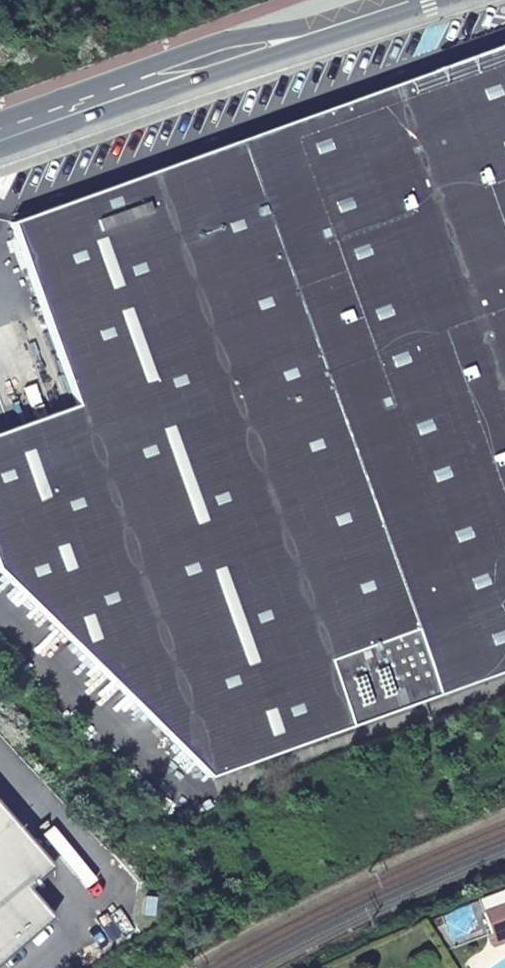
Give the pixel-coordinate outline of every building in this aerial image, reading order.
[(467,49),(445,58),(9,214),(74,397),(0,423),(0,565),(209,770),(504,663),(504,36),(467,49)] [(0,806),(0,965),(54,917),(28,888),(53,867),(0,806)] [(487,915),(497,941),(504,938),(504,908),(487,915)]
